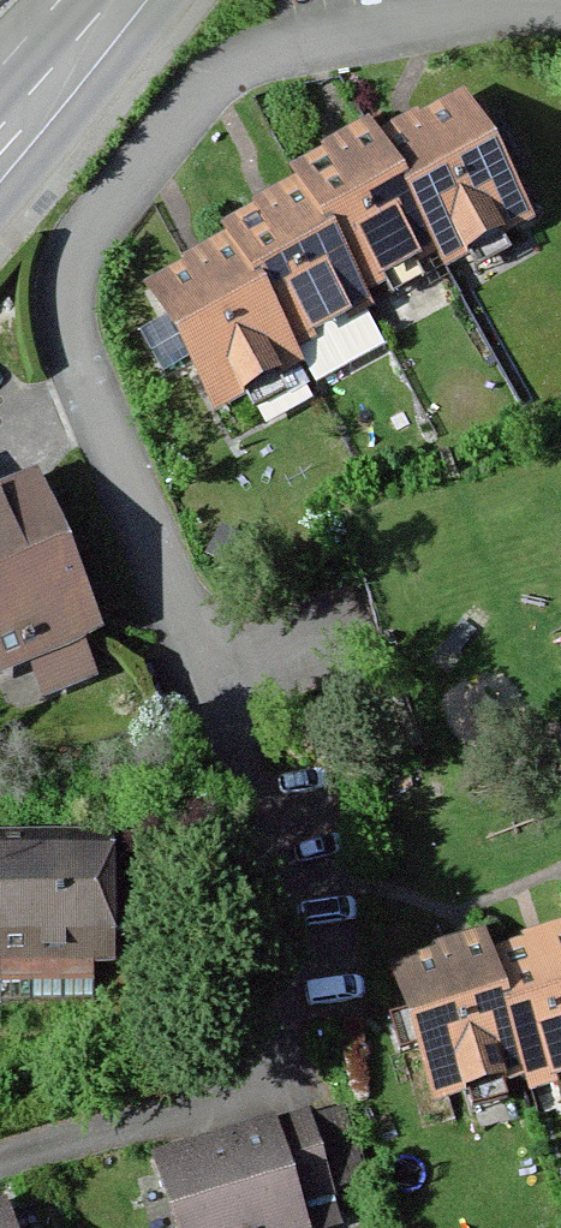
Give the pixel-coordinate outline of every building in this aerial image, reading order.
[(537,234),(467,108),(423,132),(419,124),(376,147),(370,135),(320,162),(320,163),(286,182),(291,191),(251,213),(255,219),(216,241),(221,249),(178,272),(181,277),(142,298),(215,430),(308,379),(299,362),(375,320),(367,306),(437,268),(446,285),(537,234)] [(33,492),(0,506),(0,690),(27,678),(40,707),(92,685),(80,657),(100,648),(33,492)] [(118,848),(0,845),(0,991),(95,993),(96,976),(114,976),(118,848)] [(520,947),(522,953),(489,963),(484,945),(432,960),(433,964),(390,977),(433,1121),(525,1094),(530,1110),(560,1100),(560,935),(520,947)] [(343,1125),(312,1135),(309,1127),(277,1138),(274,1131),(148,1172),(166,1227),(334,1227),(325,1200),(364,1188),(343,1125)]
